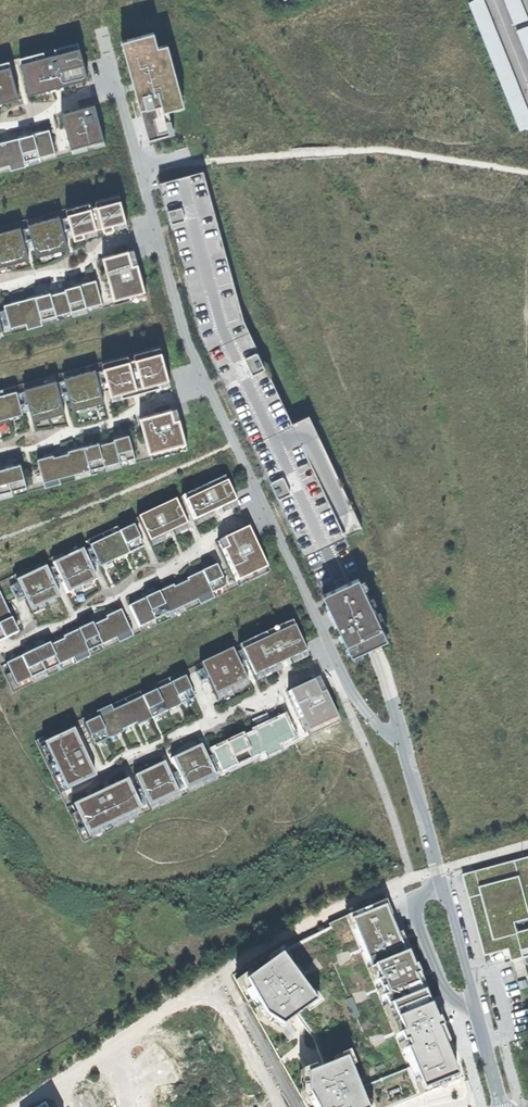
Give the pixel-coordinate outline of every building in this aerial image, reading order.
[(469,3),(520,131),(527,128),(527,111),(483,0),(475,0),(469,3)] [(514,24),(527,19),(520,0),(504,0),(514,24)] [(516,31),(527,60),(527,26),(516,31)] [(153,32),(121,41),(133,86),(147,140),(174,133),(168,111),(184,106),(167,44),(157,47),(153,32)] [(10,66),(21,63),(79,47),(77,42),(0,63),(0,69),(10,66)] [(79,47),(21,63),(29,94),(54,88),(63,85),(87,79),(79,47)] [(0,69),(0,102),(18,97),(10,66),(0,69)] [(72,111),(61,114),(70,148),(104,139),(94,104),(79,109),(72,111)] [(55,152),(48,129),(41,131),(33,133),(26,135),(18,138),(10,140),(0,142),(0,167),(55,152)] [(104,139),(70,148),(55,152),(0,167),(0,173),(105,144),(104,139)] [(202,171),(159,183),(201,336),(240,419),(303,555),(326,544),(344,536),(361,528),(308,415),(291,423),(242,319),(202,171)] [(67,214),(120,199),(119,194),(0,226),(0,232),(20,226),(28,224),(59,216),(67,214)] [(126,220),(120,199),(67,214),(73,235),(96,228),(102,227),(126,220)] [(34,248),(37,257),(43,255),(51,253),(53,252),(66,249),(68,248),(59,216),(28,224),(34,248)] [(127,226),(126,220),(102,227),(104,232),(108,231),(127,226)] [(12,264),(14,263),(22,261),(29,259),(27,251),(20,226),(0,232),(0,267),(12,264)] [(98,234),(96,228),(73,235),(74,240),(98,234)] [(133,249),(128,250),(132,264),(137,263),(133,249)] [(102,257),(113,300),(145,291),(137,263),(132,264),(128,250),(113,254),(102,257)] [(11,303),(3,305),(10,328),(102,303),(95,280),(88,282),(71,286),(64,288),(65,291),(56,293),(51,295),(50,292),(43,294),(26,299),(19,301),(11,303)] [(146,296),(145,291),(113,300),(102,303),(10,328),(2,330),(0,330),(0,336),(146,296)] [(103,367),(161,351),(160,346),(0,389),(0,395),(16,390),(24,389),(56,380),(64,378),(95,369),(103,367)] [(109,390),(110,395),(145,385),(152,384),(159,382),(168,379),(161,351),(103,367),(109,390)] [(69,398),(73,410),(79,409),(86,406),(89,406),(102,402),(104,402),(95,369),(64,378),(69,398)] [(30,410),(33,421),(35,420),(47,417),(50,416),(58,414),(65,412),(56,380),(24,389),(30,410)] [(147,391),(145,385),(110,395),(112,400),(147,391)] [(6,418),(9,417),(12,416),(22,413),(16,390),(0,395),(0,419),(6,418)] [(139,418),(149,453),(186,443),(176,407),(156,413),(139,418)] [(44,457),(37,459),(43,482),(135,457),(128,434),(122,436),(113,438),(114,441),(108,442),(100,444),(99,442),(92,444),(75,448),(67,451),(68,453),(60,455),(54,457),(53,454),(44,457)] [(187,448),(186,443),(149,453),(135,457),(43,482),(26,486),(0,493),(0,499),(187,448)] [(26,486),(20,463),(14,465),(0,469),(0,493),(26,486)] [(226,482),(224,478),(0,583),(0,588),(15,581),(45,567),(52,564),(82,550),(89,546),(132,526),(139,523),(177,505),(184,502),(226,482)] [(184,502),(196,526),(213,518),(211,513),(214,511),(217,510),(221,508),(223,513),(237,507),(226,482),(184,502)] [(139,523),(151,547),(165,541),(163,536),(165,534),(169,533),(172,531),(174,536),(188,529),(177,505),(139,523)] [(89,546),(99,568),(101,567),(104,565),(115,560),(122,557),(123,556),(126,555),(130,553),(133,552),(134,551),(141,548),(142,547),(132,526),(89,546)] [(217,542),(236,582),(266,569),(247,528),(231,535),(217,542)] [(62,584),(66,594),(73,591),(80,588),(82,587),(94,581),(96,580),(90,568),(82,550),(52,564),(62,584)] [(135,603),(129,607),(139,628),(225,588),(215,566),(209,569),(191,577),(186,580),(187,581),(179,585),(173,588),(172,586),(160,592),(151,596),(135,603)] [(190,575),(191,577),(209,569),(208,566),(206,567),(193,573),(190,575)] [(23,599),(29,611),(31,611),(43,605),(45,604),(53,600),(59,597),(45,567),(15,581),(23,599)] [(13,693),(268,574),(266,569),(236,582),(225,588),(139,628),(130,632),(16,686),(6,664),(0,653),(0,666),(13,693)] [(344,585),(322,595),(330,610),(338,627),(341,635),(344,641),(351,656),(353,656),(361,652),(371,647),(373,646),(387,639),(381,626),(377,618),(358,578),(344,585)] [(96,584),(94,581),(82,587),(84,590),(96,584)] [(159,590),(160,592),(172,586),(171,584),(165,587),(159,590)] [(134,601),(135,603),(151,596),(150,594),(149,595),(136,601),(134,601)] [(17,633),(14,627),(6,611),(3,604),(0,597),(0,641),(17,633)] [(45,608),(43,605),(31,611),(33,614),(45,608)] [(9,610),(6,611),(14,627),(16,626),(14,621),(10,613),(9,610)] [(335,629),(338,627),(330,610),(327,612),(330,620),(335,629)] [(6,664),(16,686),(130,632),(120,611),(113,614),(105,617),(106,620),(98,623),(92,626),(91,624),(85,627),(77,631),(70,634),(62,638),(63,640),(55,643),(49,646),(48,644),(42,647),(26,654),(20,658),(12,661),(6,664)] [(381,616),(377,618),(381,626),(385,624),(381,616)] [(339,723),(336,718),(307,732),(293,738),(222,772),(214,776),(185,789),(177,793),(148,807),(140,810),(86,836),(72,806),(66,794),(65,791),(42,744),(72,730),(83,725),(184,677),(202,669),(234,654),(241,651),(293,626),(291,621),(35,741),(61,796),(83,844),(339,723)] [(241,651),(255,682),(282,669),(280,664),(286,661),(289,660),(292,664),(307,657),(293,626),(241,651)] [(389,644),(387,639),(371,647),(373,652),(375,651),(389,644)] [(25,653),(26,654),(42,647),(41,645),(40,646),(27,652),(25,653)] [(363,656),(361,652),(353,656),(355,660),(363,656)] [(211,688),(216,700),(248,685),(242,672),(234,654),(202,669),(211,688)] [(83,725),(93,746),(96,745),(99,744),(109,739),(116,736),(117,735),(120,734),(122,733),(121,730),(130,726),(133,725),(135,724),(136,726),(139,725),(142,724),(153,718),(156,717),(157,716),(164,713),(175,708),(177,707),(182,704),(185,703),(186,703),(193,699),(194,699),(184,677),(83,725)] [(294,689),(288,692),(307,732),(336,718),(318,678),(294,689)] [(212,751),(222,772),(293,738),(283,717),(277,720),(261,727),(254,731),(255,733),(247,737),(242,739),(241,737),(234,740),(219,748),(212,751)] [(260,725),(261,727),(277,720),(276,718),(273,719),(263,724),(260,725)] [(72,730),(42,744),(65,791),(94,777),(83,754),(80,747),(72,730)] [(217,745),(219,748),(234,740),(233,738),(230,739),(220,744),(217,745)] [(176,772),(185,789),(214,776),(206,759),(200,745),(171,759),(176,772)] [(139,789),(148,807),(177,793),(163,763),(133,777),(139,789)] [(72,806),(86,836),(140,810),(126,780),(111,787),(105,790),(72,806)] [(465,871),(469,889),(479,887),(481,894),(473,896),(475,904),(474,905),(485,953),(510,948),(512,957),(527,953),(527,856),(465,871)] [(305,1105),(306,1106),(393,1106),(417,1097),(459,1080),(438,1029),(436,1024),(433,1018),(429,1008),(417,977),(416,975),(412,966),(402,939),(391,913),(385,900),(360,909),(330,923),(331,926),(274,954),(276,957),(241,983),(260,1017),(278,1028),(296,1018),(303,1027),(312,1039),(323,1066),(304,1075),(305,1096),(305,1105)]
